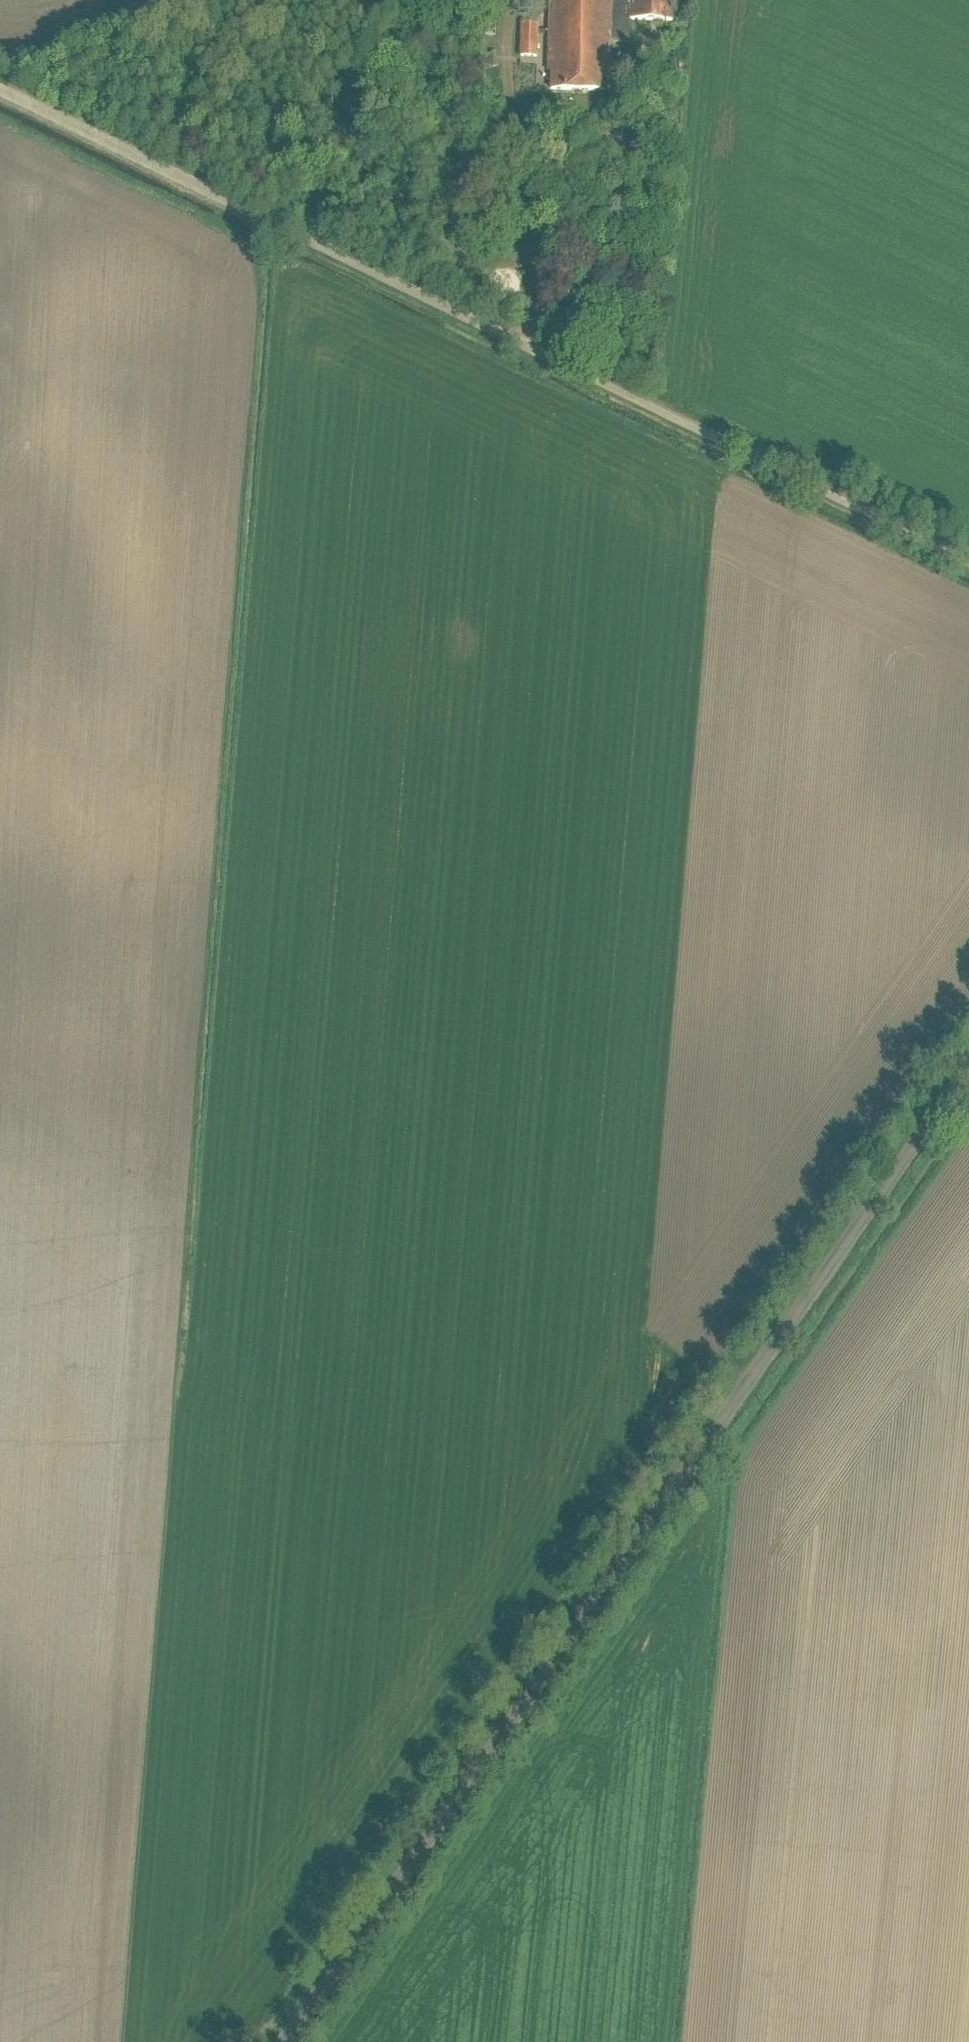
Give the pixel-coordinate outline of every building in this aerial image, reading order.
[(551,90),(608,91),(610,43),(630,44),(630,22),(672,24),(673,0),(631,0),(631,2),(573,0),(549,0),(547,66),(551,66),(551,90)] [(519,24),(518,59),(537,59),(539,25),(519,24)]
